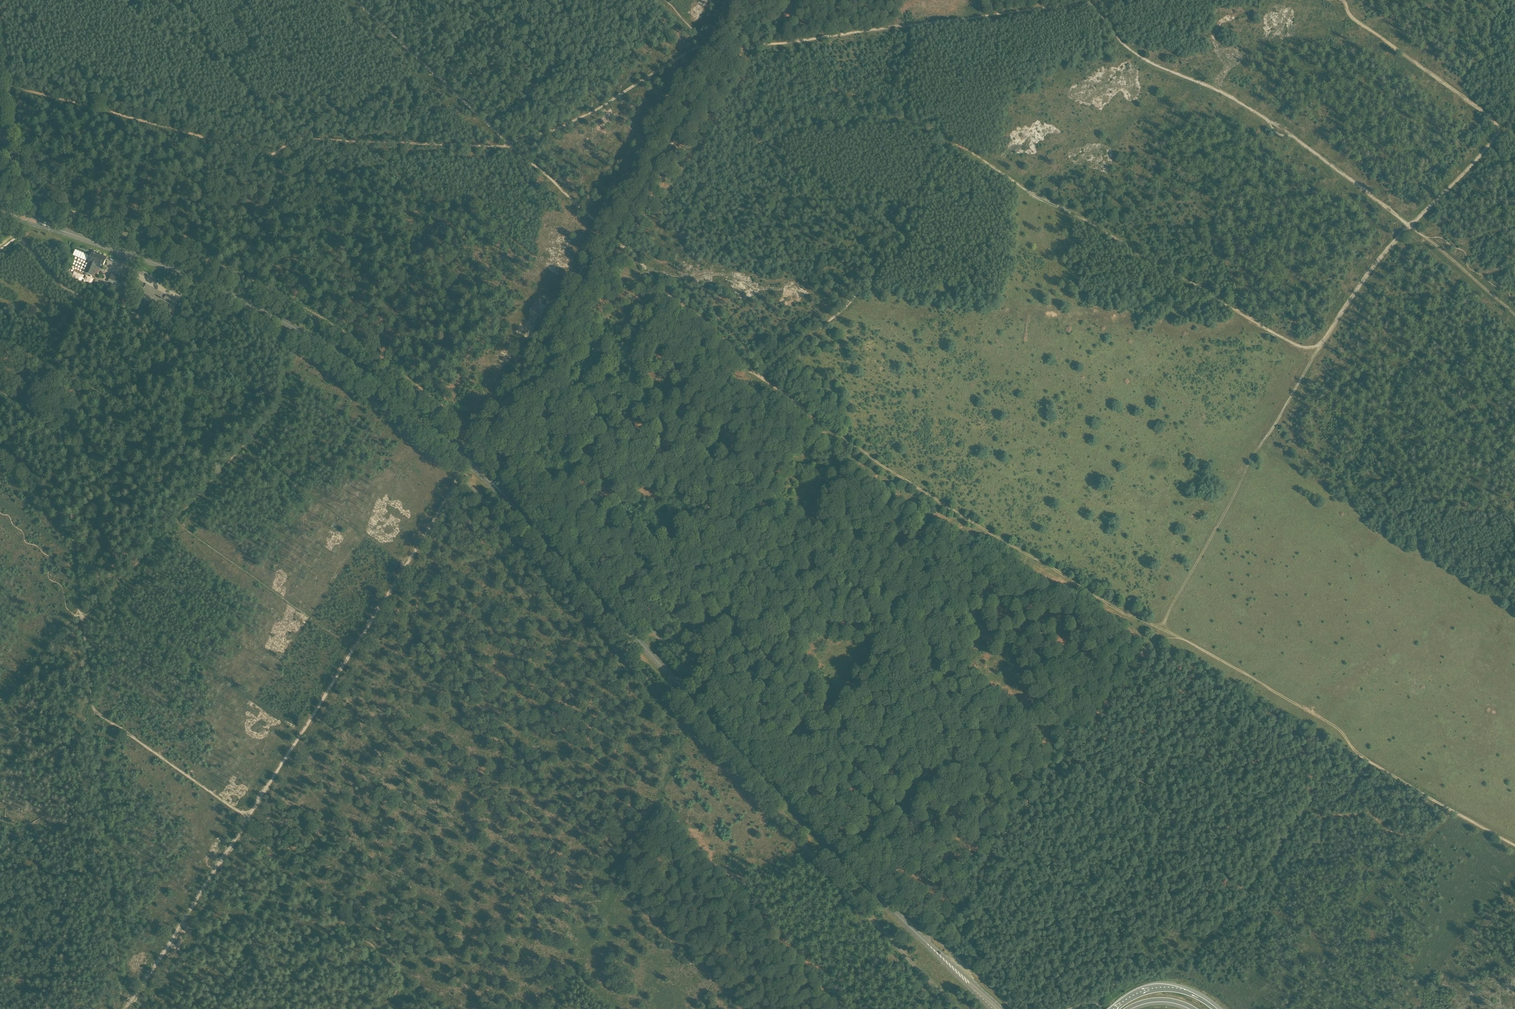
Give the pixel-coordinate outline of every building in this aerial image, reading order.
[(89,263),(85,272),(95,277),(98,270),(104,272),(105,270),(101,268),(106,257),(93,251),(87,262),(89,263)] [(112,274),(108,282),(121,287),(124,279),(112,274)]
